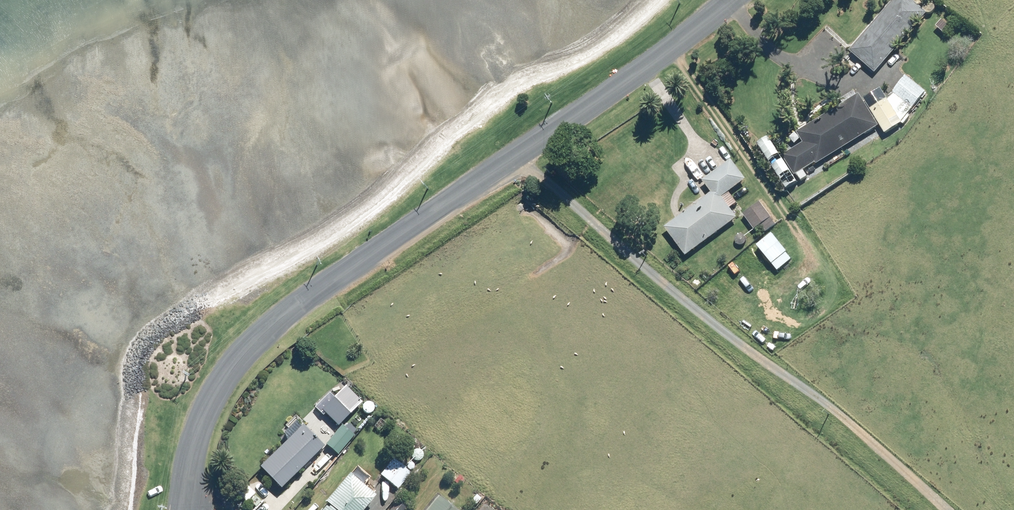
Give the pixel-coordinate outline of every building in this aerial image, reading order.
[(927,11),(914,0),(891,0),(848,49),(875,72),(927,11)] [(935,25),(943,32),(950,25),(941,18),(935,25)] [(870,107),(884,132),(895,126),(924,91),(905,75),(885,99),(870,107)] [(857,92),(796,131),(802,141),(782,154),(786,160),(777,165),(785,178),(781,180),(787,189),(808,176),(804,169),(818,160),(818,162),(878,124),(857,92)] [(686,255),(737,216),(729,207),(736,202),(728,191),(746,178),(731,158),(702,180),(711,191),(664,226),(686,255)] [(742,213),(754,229),(760,224),(765,231),(776,224),(771,216),(760,201),(742,213)] [(756,244),(777,270),(792,258),(786,251),(787,250),(771,232),(756,244)] [(339,423),(361,401),(346,386),(337,395),(330,389),(317,401),(339,423)] [(283,488),(326,445),(304,423),(261,466),(283,488)] [(340,425),(324,442),(337,453),(352,437),(340,425)] [(399,489),(412,472),(395,458),(381,474),(399,489)] [(378,495),(351,472),(327,500),(329,502),(323,509),(365,509),(378,495)] [(238,491),(248,501),(257,492),(246,482),(238,491)] [(426,509),(458,509),(439,494),(426,509)] [(490,501),(486,498),(476,509),(482,509),(490,501)] [(407,507),(398,499),(389,509),(404,509),(407,507)]
